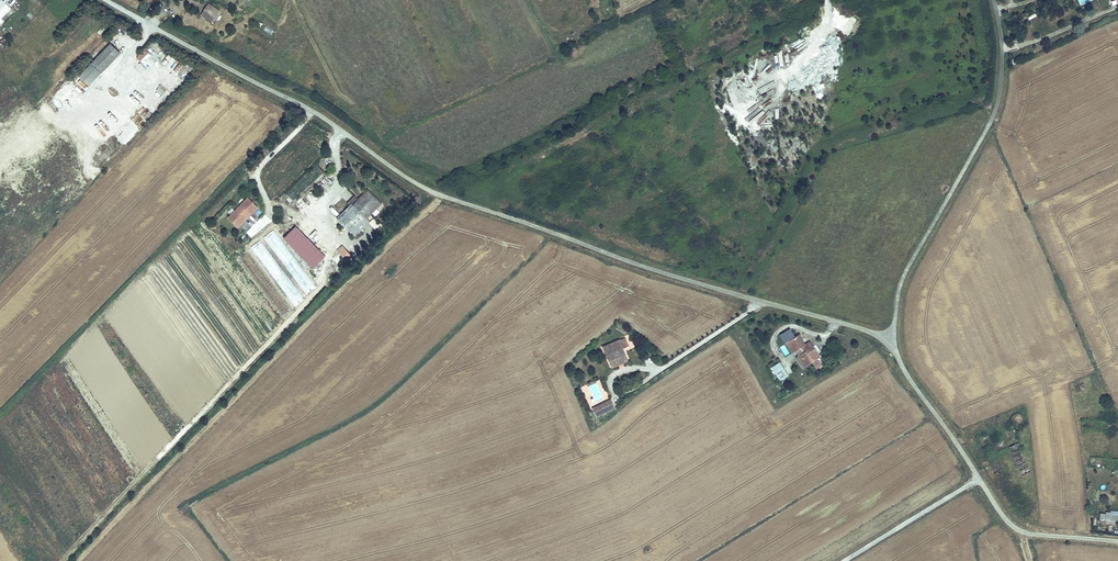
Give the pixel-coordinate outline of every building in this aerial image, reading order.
[(0,2),(0,19),(9,9),(1,1),(0,2)] [(213,22),(219,12),(209,5),(202,16),(213,22)] [(267,25),(263,29),(270,35),(274,31),(267,25)] [(111,46),(91,66),(100,75),(120,55),(111,46)] [(154,110),(159,106),(151,97),(146,101),(154,110)] [(315,164),(286,193),(294,201),(323,172),(315,164)] [(368,189),(345,212),(355,222),(358,218),(362,222),(382,202),(368,189)] [(238,227),(257,207),(248,198),(229,218),(238,227)] [(284,239),(314,269),(326,257),(296,227),(284,239)] [(316,288),(274,229),(264,237),(305,295),(316,288)] [(250,248),(294,305),(303,298),(260,240),(250,248)] [(344,247),(338,252),(342,258),(348,253),(344,247)] [(347,254),(343,258),(348,262),(352,259),(347,254)] [(832,330),(837,332),(840,326),(834,324),(832,330)] [(799,347),(800,350),(812,342),(810,339),(803,343),(798,335),(789,341),(794,351),(799,347)] [(618,339),(601,347),(610,367),(627,359),(618,339)] [(812,342),(800,350),(802,352),(797,355),(804,365),(811,360),(813,364),(819,360),(811,348),(815,346),(812,342)] [(772,367),(778,382),(788,378),(782,363),(772,367)] [(603,414),(613,409),(613,408),(609,401),(599,406),(603,414)] [(603,414),(599,406),(591,410),(594,418),(603,414)] [(1020,476),(1030,472),(1019,444),(1009,448),(1020,476)] [(1100,518),(1117,519),(1117,515),(1111,514),(1111,512),(1106,511),(1106,514),(1100,513),(1100,518)]
